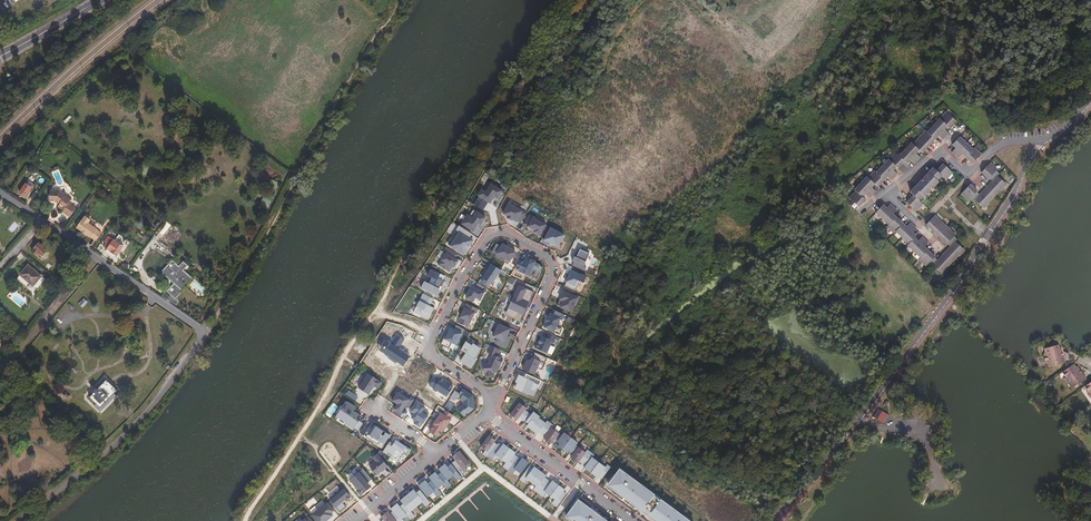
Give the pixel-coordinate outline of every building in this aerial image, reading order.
[(939,119),(947,126),(948,128),(955,121),(945,112),(939,119)] [(933,126),(945,137),(948,134),(944,130),(947,126),(939,119),(933,126)] [(927,132),(935,140),(938,137),(942,140),(945,137),(933,126),(927,132)] [(919,138),(929,147),(935,140),(927,132),(925,131),(919,138)] [(966,143),(959,137),(952,145),(955,148),(951,152),(955,156),(966,143)] [(913,145),(919,151),(922,154),(929,147),(919,138),(913,145)] [(966,143),(955,156),(958,158),(962,154),(965,157),(972,149),(966,143)] [(905,151),(917,162),(920,158),(916,155),(919,151),(913,145),(911,144),(905,151)] [(972,164),(981,154),(974,147),(972,149),(965,157),(972,164)] [(899,157),(905,163),(907,165),(910,161),(914,165),(917,162),(905,151),(899,157)] [(889,161),(897,168),(898,169),(905,163),(899,157),(896,154),(889,161)] [(883,168),(895,178),(898,175),(894,172),(897,168),(889,161),(883,168)] [(997,169),(990,163),(982,172),(989,178),(990,178),(991,176),(996,171),(997,169)] [(943,164),(937,171),(942,177),(946,180),(953,173),(943,164)] [(878,174),(885,181),(888,178),(892,182),(895,178),(883,168),(878,174)] [(942,177),(937,171),(933,168),(928,173),(938,182),(942,177)] [(1000,173),(996,171),(991,176),(994,179),(993,181),(986,188),(995,195),(1001,189),(1003,190),(1006,187),(1004,185),(1006,183),(998,176),(1000,173)] [(868,180),(875,186),(878,189),(885,181),(878,174),(875,172),(868,180)] [(938,182),(928,173),(924,178),(934,187),(938,182)] [(148,174),(142,176),(146,186),(152,183),(148,174)] [(934,187),(924,178),(920,183),(929,192),(934,187)] [(861,185),(873,196),(876,193),(872,189),(875,186),(868,180),(867,179),(861,185)] [(25,196),(33,184),(27,180),(19,192),(25,196)] [(929,192),(920,183),(915,188),(925,196),(929,192)] [(500,199),(505,191),(494,184),(488,193),(484,190),(480,196),(484,198),(482,202),(479,201),(476,206),(485,211),(491,203),(493,204),(497,197),(500,199)] [(971,184),(962,194),(969,200),(971,199),(976,193),(977,192),(978,191),(971,184)] [(856,193),(863,199),(866,196),(870,200),(873,196),(861,185),(855,192),(856,193)] [(925,196),(915,188),(910,193),(914,196),(920,202),(925,196)] [(976,193),(971,199),(974,202),(976,200),(984,207),(986,206),(988,207),(990,204),(989,202),(995,195),(986,188),(980,195),(979,196),(976,193)] [(76,208),(68,204),(71,200),(59,192),(49,191),(48,202),(55,202),(59,205),(57,207),(63,211),(62,212),(70,218),(76,208)] [(850,200),(859,209),(866,202),(863,199),(856,193),(850,200)] [(908,204),(918,212),(924,205),(920,202),(914,196),(908,204)] [(503,215),(512,220),(512,219),(517,222),(523,211),(509,203),(503,215)] [(884,206),(876,215),(883,221),(894,208),(891,206),(887,209),(884,206)] [(889,226),(897,218),(894,216),(898,212),(894,208),(883,221),(889,226)] [(486,216),(477,211),(473,217),(468,214),(462,223),(474,230),(479,222),(481,223),(486,216)] [(543,234),(548,223),(531,214),(526,223),(537,229),(537,230),(543,234)] [(943,222),(936,216),(927,226),(934,232),(943,222)] [(102,234),(98,231),(98,230),(89,224),(92,221),(86,217),(84,220),(83,220),(77,229),(82,232),(81,232),(87,236),(88,236),(92,239),(93,238),(97,241),(102,234)] [(897,233),(904,225),(897,218),(889,226),(888,227),(896,234),(897,233)] [(950,229),(943,222),(934,232),(937,235),(941,238),(950,229)] [(904,239),(915,227),(911,224),(908,228),(904,225),(897,233),(904,239)] [(911,245),(916,239),(918,237),(915,234),(919,230),(915,227),(904,239),(911,245)] [(563,236),(550,228),(543,239),(557,247),(563,236)] [(453,245),(465,253),(472,242),(470,240),(472,237),(460,229),(458,233),(460,234),(453,245)] [(958,235),(950,229),(941,238),(944,241),(948,245),(949,244),(951,243),(957,236),(958,235)] [(115,258),(123,246),(108,236),(104,242),(105,243),(105,244),(103,247),(106,250),(105,252),(114,258),(115,258)] [(565,237),(563,236),(557,247),(561,250),(565,242),(563,241),(565,237)] [(960,239),(957,236),(951,243),(954,246),(952,247),(946,254),(955,261),(961,254),(963,256),(966,252),(964,250),(966,249),(958,241),(960,239)] [(916,252),(927,241),(924,238),(920,242),(916,239),(911,245),(910,246),(916,252)] [(923,259),(930,251),(927,248),(931,244),(927,241),(916,252),(923,259)] [(42,255),(47,250),(39,243),(32,250),(38,256),(40,253),(42,255)] [(573,261),(571,265),(583,270),(587,263),(584,262),(590,250),(580,245),(576,253),(575,252),(571,260),(573,261)] [(509,262),(514,253),(501,246),(500,248),(495,246),(491,254),(494,256),(493,257),(500,261),(501,258),(509,262)] [(459,255),(446,247),(443,251),(445,252),(438,264),(449,271),(454,264),(456,266),(459,262),(456,259),(459,255)] [(931,265),(936,260),(937,258),(930,251),(923,259),(922,260),(929,266),(931,265)] [(955,261),(946,254),(940,261),(938,262),(936,260),(931,265),(934,268),(936,266),(944,273),(946,271),(948,273),(951,270),(949,268),(955,261)] [(517,257),(513,255),(509,262),(508,261),(507,263),(512,266),(517,257)] [(520,260),(514,270),(519,273),(519,274),(528,278),(528,277),(536,280),(541,269),(539,268),(539,267),(533,264),(535,261),(526,257),(524,262),(520,260)] [(174,298),(187,283),(185,281),(188,277),(181,271),(185,266),(181,262),(178,266),(177,267),(170,262),(160,273),(166,278),(167,277),(174,283),(173,284),(166,291),(174,298)] [(501,270),(490,263),(486,268),(487,269),(481,278),(492,284),(501,270)] [(41,276),(28,265),(20,274),(24,278),(26,276),(34,283),(41,276)] [(421,288),(437,296),(440,290),(439,290),(443,281),(442,280),(445,276),(430,269),(427,275),(432,278),(437,280),(434,286),(429,283),(424,281),(421,288)] [(587,277),(572,270),(567,282),(565,286),(576,291),(581,281),(584,283),(587,277)] [(34,283),(26,276),(24,278),(32,285),(34,283)] [(486,288),(478,282),(475,288),(472,286),(466,298),(473,301),(475,297),(480,300),(486,288)] [(505,314),(520,321),(534,292),(519,285),(505,314)] [(563,292),(557,305),(570,311),(573,304),(574,305),(577,298),(563,292)] [(176,300),(167,294),(166,293),(165,293),(163,296),(173,303),(174,303),(176,300)] [(420,312),(430,317),(435,307),(432,306),(434,302),(424,297),(422,301),(425,302),(420,312)] [(461,309),(454,324),(456,325),(464,329),(471,314),(474,315),(476,312),(466,307),(464,310),(461,309)] [(562,313),(555,310),(553,314),(549,312),(543,326),(557,332),(559,327),(554,325),(558,317),(560,318),(562,313)] [(499,340),(509,344),(512,337),(510,336),(513,330),(501,324),(497,334),(501,336),(499,340)] [(451,328),(445,339),(452,342),(456,345),(462,333),(463,334),(465,330),(464,329),(456,325),(454,329),(451,328)] [(555,336),(543,330),(541,334),(538,333),(533,345),(544,350),(550,339),(553,340),(555,336)] [(386,340),(379,350),(387,355),(397,362),(403,366),(410,356),(399,348),(405,340),(397,334),(391,343),(386,340)] [(473,337),(461,360),(472,366),(479,354),(477,353),(483,343),(473,337)] [(449,349),(452,342),(445,339),(443,338),(440,344),(449,349)] [(1061,352),(1062,352),(1061,350),(1059,344),(1045,349),(1048,355),(1049,360),(1048,360),(1050,367),(1066,362),(1064,355),(1062,355),(1061,352)] [(488,363),(484,365),(487,375),(495,372),(496,369),(498,370),(503,359),(497,356),(500,350),(491,345),(488,352),(492,354),(488,363)] [(529,354),(523,367),(534,373),(540,359),(544,361),(546,357),(533,351),(531,355),(529,354)] [(1075,364),(1063,372),(1070,382),(1069,382),(1073,388),(1087,378),(1083,373),(1081,374),(1079,371),(1080,370),(1075,364)] [(360,383),(357,387),(367,393),(372,385),(376,387),(380,381),(367,372),(363,378),(360,383)] [(542,381),(525,373),(522,380),(518,378),(514,389),(528,395),(532,386),(538,389),(542,381)] [(455,385),(445,378),(443,380),(440,378),(432,390),(436,392),(436,391),(447,398),(455,385)] [(112,395),(117,390),(106,379),(97,389),(96,389),(95,389),(93,391),(94,392),(89,397),(101,409),(113,396),(112,395)] [(459,392),(455,390),(450,397),(460,404),(456,410),(463,414),(467,409),(468,409),(472,404),(470,396),(460,390),(459,392)] [(398,392),(392,400),(398,404),(394,409),(400,413),(406,405),(409,408),(413,403),(415,400),(411,397),(409,399),(398,392)] [(519,417),(523,419),(533,405),(529,401),(526,405),(521,401),(511,414),(518,419),(519,417)] [(339,411),(341,412),(342,410),(351,415),(354,410),(355,408),(346,402),(339,411)] [(427,413),(413,403),(409,408),(405,415),(409,418),(407,421),(410,423),(409,424),(417,429),(427,413)] [(454,416),(438,405),(436,409),(439,411),(433,421),(435,422),(431,429),(442,434),(446,429),(448,430),(454,421),(452,419),(454,416)] [(525,424),(531,429),(541,415),(536,412),(539,408),(533,405),(523,419),(526,422),(525,424)] [(341,412),(337,418),(354,429),(358,431),(363,423),(359,421),(363,416),(354,410),(351,415),(342,410),(341,412)] [(881,413),(877,410),(873,417),(877,419),(881,413)] [(539,431),(543,434),(553,419),(548,415),(546,419),(541,415),(531,429),(537,433),(539,431)] [(544,439),(551,444),(553,441),(561,430),(556,426),(558,423),(553,419),(543,434),(546,436),(544,439)] [(360,433),(378,445),(380,442),(383,444),(389,435),(384,432),(381,437),(379,436),(382,431),(371,424),(368,429),(364,426),(360,433)] [(554,446),(561,451),(571,438),(566,434),(568,430),(563,427),(553,441),(556,444),(554,446)] [(484,462),(486,460),(497,445),(492,442),(494,439),(489,436),(477,452),(482,456),(480,459),(484,462)] [(569,453),(572,456),(581,445),(583,442),(579,438),(576,441),(571,438),(561,451),(567,456),(569,453)] [(389,443),(383,451),(387,453),(384,457),(398,466),(408,451),(394,441),(392,445),(389,443)] [(499,443),(486,460),(491,464),(493,461),(498,464),(510,448),(505,444),(504,447),(499,443)] [(579,461),(582,463),(593,449),(589,446),(586,449),(581,445),(572,456),(571,458),(577,463),(579,461)] [(500,471),(505,474),(518,457),(513,454),(515,451),(510,448),(498,464),(503,468),(500,471)] [(584,468),(591,473),(601,460),(594,455),(597,452),(593,449),(582,463),(586,466),(584,468)] [(457,458),(452,462),(463,476),(468,472),(467,470),(474,464),(462,450),(455,456),(457,458)] [(388,466),(377,453),(372,457),(376,461),(370,466),(377,475),(388,466)] [(519,480),(529,466),(531,464),(526,460),(524,462),(518,457),(505,474),(512,479),(514,476),(519,480)] [(601,460),(591,473),(599,479),(601,477),(604,480),(615,465),(610,462),(608,465),(601,460)] [(439,470),(440,472),(449,482),(453,479),(456,482),(461,478),(450,464),(444,469),(442,467),(439,470)] [(534,469),(529,466),(517,483),(521,486),(524,483),(528,487),(540,470),(536,467),(534,469)] [(605,487),(651,520),(688,520),(618,469),(605,487)] [(545,474),(540,470),(528,487),(533,490),(531,494),(535,497),(548,480),(544,476),(545,474)] [(429,478),(431,480),(440,492),(445,488),(447,490),(452,486),(449,482),(440,472),(434,477),(432,475),(429,478)] [(354,488),(358,493),(364,488),(363,485),(367,482),(359,473),(355,476),(356,478),(351,482),(355,487),(354,488)] [(37,491),(41,486),(29,477),(26,482),(37,491)] [(423,483),(419,486),(430,499),(435,495),(437,498),(442,494),(440,492),(431,480),(425,485),(423,483)] [(548,480),(535,497),(540,501),(543,497),(547,501),(559,484),(555,481),(553,483),(548,480)] [(559,484),(547,501),(553,505),(551,508),(555,512),(568,494),(563,491),(565,489),(559,484)] [(330,500),(337,509),(347,501),(348,502),(351,499),(341,487),(338,490),(340,492),(330,500)] [(407,496),(417,507),(422,503),(426,507),(430,504),(419,490),(414,493),(413,491),(407,496)] [(399,506),(407,516),(411,520),(415,516),(411,512),(417,507),(407,496),(402,500),(404,502),(399,506)] [(576,500),(562,519),(566,520),(605,520),(576,500)] [(337,509),(338,510),(348,502),(347,501),(337,509)] [(313,514),(318,520),(325,520),(327,519),(326,518),(331,514),(335,511),(329,504),(326,507),(324,505),(313,514)] [(396,520),(402,520),(407,516),(399,506),(398,504),(392,508),(394,510),(390,514),(396,520)] [(390,514),(388,512),(383,516),(385,518),(381,520),(396,520),(390,514)]
